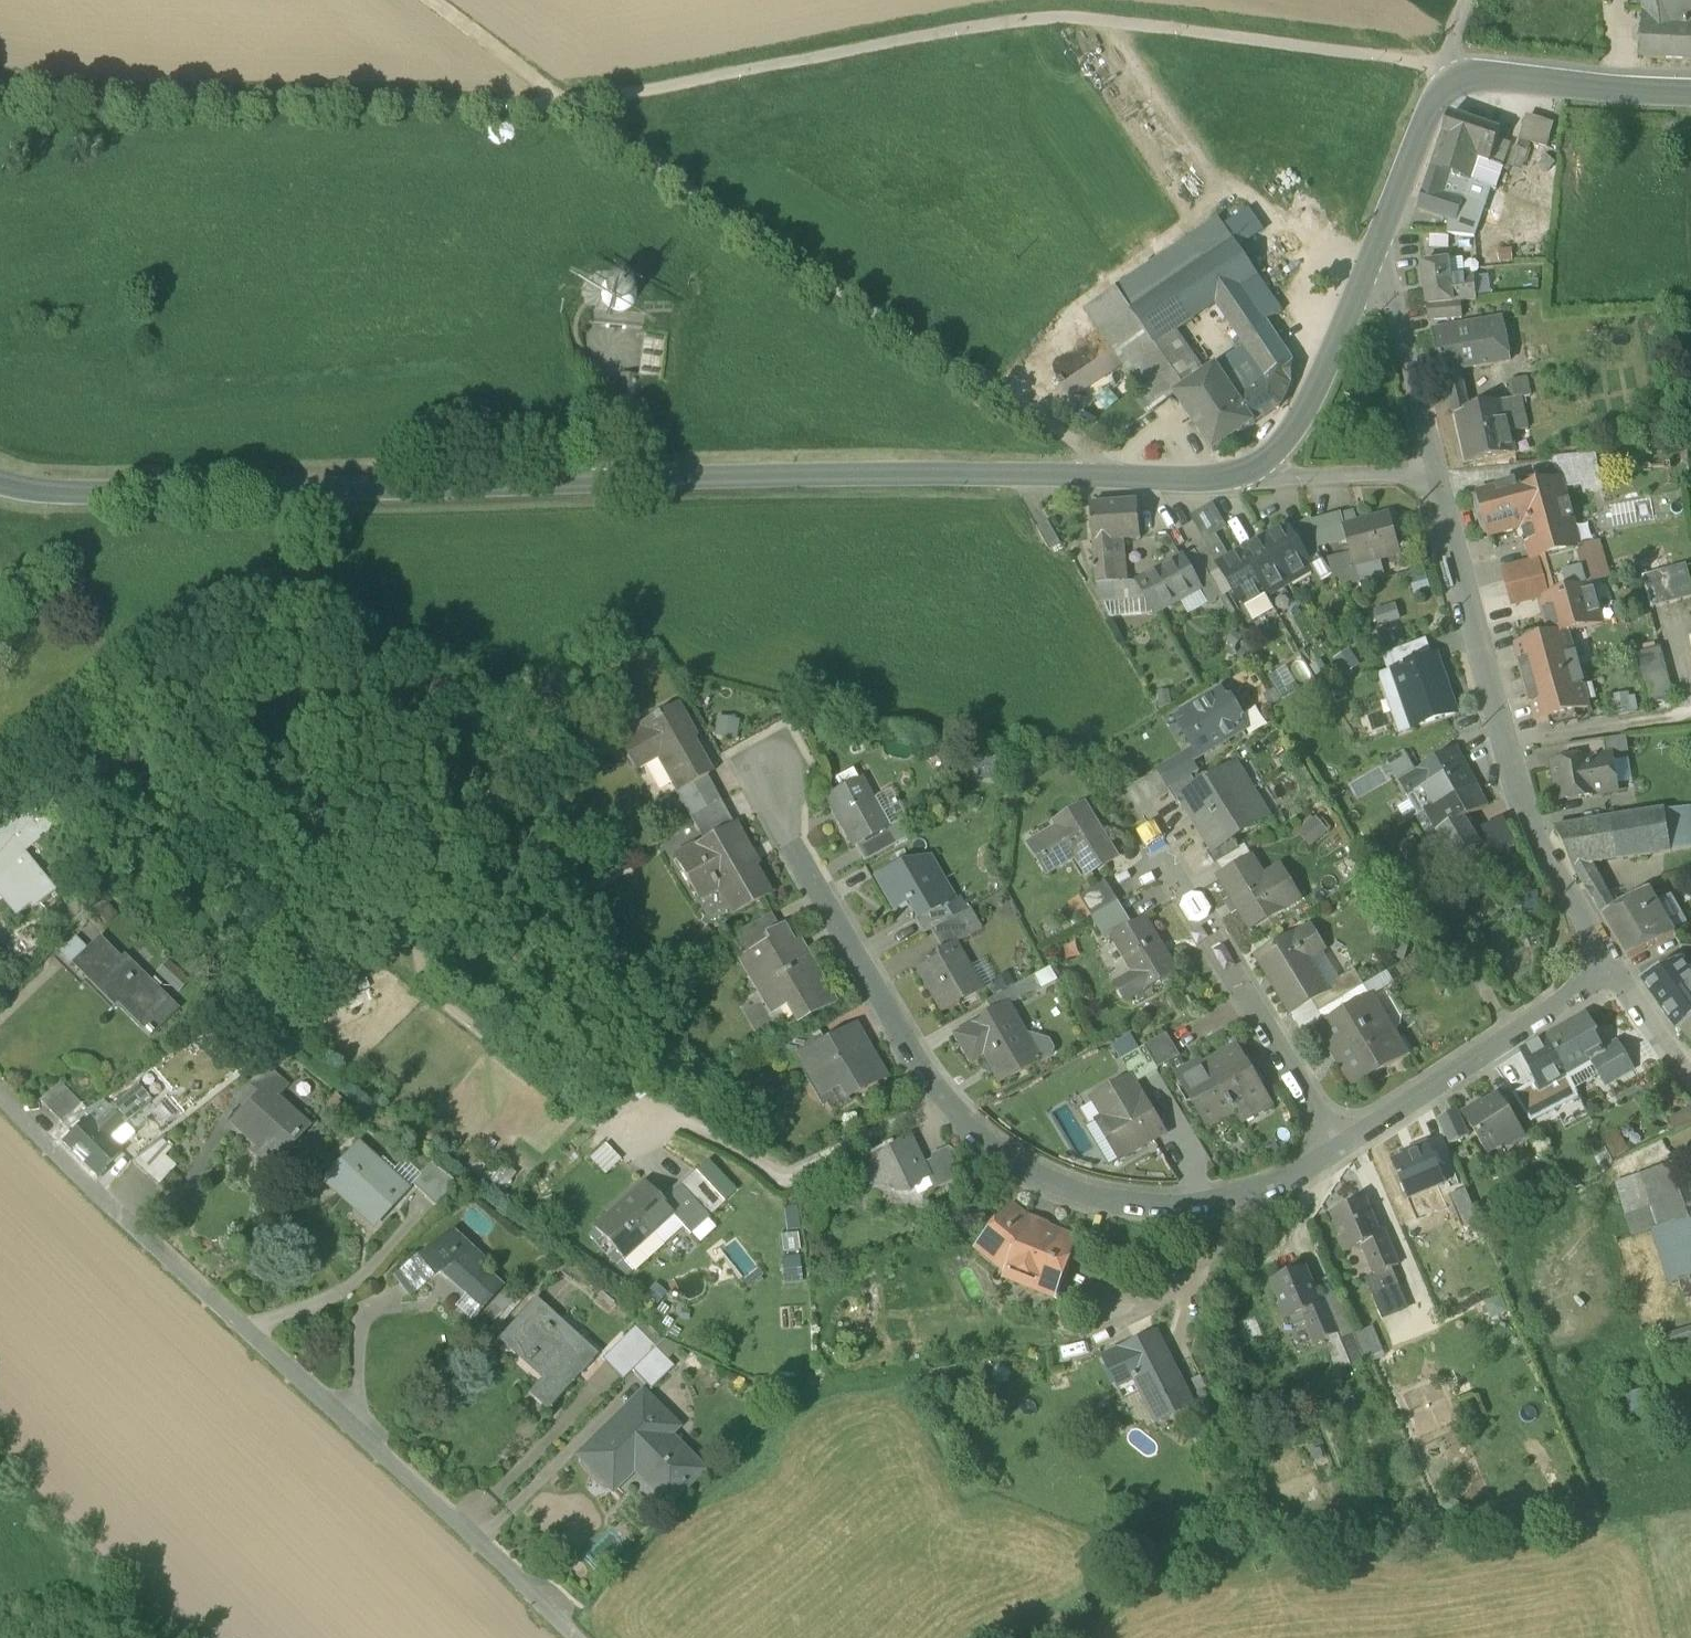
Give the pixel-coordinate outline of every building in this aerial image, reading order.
[(1643,10),(1642,20),(1690,23),(1690,0),(1642,0),(1643,10)] [(1642,20),(1641,59),(1690,61),(1690,23),(1642,20)] [(1520,134),(1547,143),(1555,121),(1528,112),(1520,134)] [(1465,197),(1470,182),(1478,160),(1490,164),(1490,163),(1500,134),(1449,117),(1418,210),(1449,220),(1449,219),(1457,222),(1465,197)] [(1504,167),(1490,163),(1490,164),(1478,160),(1470,182),(1491,189),(1496,191),(1504,167)] [(1465,197),(1486,203),(1491,189),(1470,182),(1465,197)] [(1474,237),(1475,237),(1486,203),(1465,197),(1457,222),(1449,219),(1449,220),(1447,235),(1448,235),(1474,237)] [(1219,220),(1190,240),(1205,262),(1234,242),(1219,220)] [(1116,290),(1131,312),(1205,262),(1190,240),(1116,290)] [(1179,331),(1217,305),(1258,277),(1234,242),(1205,262),(1131,312),(1155,348),(1179,331)] [(1449,261),(1451,279),(1466,277),(1463,254),(1449,261)] [(1427,306),(1453,303),(1451,279),(1449,261),(1422,265),(1427,306)] [(1475,276),(1466,277),(1451,279),(1453,303),(1461,302),(1476,301),(1475,276)] [(1282,312),(1258,277),(1217,305),(1247,352),(1248,354),(1293,364),(1266,323),(1282,312)] [(600,293),(599,298),(601,304),(604,309),(609,313),(614,315),(620,315),(625,314),(630,311),(634,306),(636,301),(637,295),(635,289),(632,284),(627,281),(622,278),(616,278),(611,280),(606,283),(602,287),(600,293)] [(1184,390),(1155,348),(1131,312),(1116,290),(1085,311),(1113,351),(1155,412),(1176,398),(1175,396),(1184,390)] [(1427,306),(1429,322),(1434,321),(1461,318),(1461,319),(1462,319),(1461,302),(1453,303),(1427,306)] [(644,322),(644,318),(589,313),(588,327),(643,332),(644,322)] [(1433,331),(1443,373),(1460,370),(1511,362),(1504,322),(1433,331)] [(1184,390),(1208,374),(1179,331),(1155,348),(1184,390)] [(661,341),(643,339),(638,377),(656,380),(661,341)] [(1247,352),(1219,371),(1240,402),(1272,378),(1290,387),(1293,364),(1248,354),(1247,352)] [(1216,452),(1255,425),(1240,402),(1219,371),(1217,368),(1208,374),(1184,390),(1175,396),(1176,398),(1214,454),(1216,452)] [(1443,373),(1447,391),(1464,387),(1460,370),(1443,373)] [(620,408),(634,409),(636,378),(622,377),(620,408)] [(1272,378),(1240,402),(1255,425),(1280,408),(1290,387),(1272,378)] [(1467,401),(1464,387),(1447,391),(1450,406),(1467,401)] [(1522,397),(1503,402),(1511,433),(1530,428),(1522,397)] [(1469,410),(1467,401),(1450,406),(1452,414),(1469,410)] [(1455,415),(1466,463),(1516,452),(1511,433),(1503,402),(1469,410),(1452,414),(1452,415),(1455,415)] [(1581,487),(1583,495),(1602,490),(1597,471),(1596,459),(1595,460),(1595,458),(1553,462),(1558,483),(1559,482),(1562,491),(1581,487)] [(1524,526),(1534,561),(1543,558),(1578,548),(1562,491),(1559,482),(1558,483),(1522,493),(1520,484),(1480,495),(1491,535),(1524,526)] [(1091,506),(1094,544),(1123,542),(1141,541),(1138,503),(1091,506)] [(1342,515),(1312,523),(1319,549),(1347,541),(1343,529),(1345,528),(1342,515)] [(1347,541),(1354,567),(1356,567),(1376,561),(1401,555),(1391,516),(1345,528),(1343,529),(1347,541)] [(1321,558),(1319,549),(1312,523),(1311,519),(1290,531),(1309,564),(1321,558)] [(1037,528),(1050,552),(1061,545),(1048,522),(1037,528)] [(1286,526),(1264,539),(1290,585),(1313,571),(1309,564),(1290,531),(1286,526)] [(1205,542),(1207,546),(1218,565),(1230,559),(1216,536),(1205,542)] [(1264,539),(1241,552),(1268,598),(1290,585),(1264,539)] [(1097,585),(1104,603),(1128,601),(1128,600),(1123,542),(1094,544),(1097,585)] [(1587,576),(1589,582),(1606,577),(1597,543),(1578,548),(1586,576),(1587,576)] [(1207,546),(1195,553),(1210,578),(1222,572),(1218,565),(1207,546)] [(1543,558),(1551,585),(1586,576),(1578,548),(1543,558)] [(1245,611),(1268,598),(1241,552),(1230,559),(1218,565),(1222,572),(1245,611)] [(1222,599),(1210,578),(1195,553),(1183,560),(1183,561),(1200,591),(1209,606),(1222,599)] [(1543,558),(1534,561),(1505,569),(1517,609),(1542,602),(1555,599),(1551,585),(1543,558)] [(1139,585),(1157,614),(1200,591),(1183,561),(1139,585)] [(1380,576),(1376,561),(1356,567),(1359,582),(1380,576)] [(1650,610),(1690,599),(1690,585),(1686,566),(1642,578),(1650,610)] [(1587,576),(1586,576),(1551,585),(1555,599),(1591,589),(1589,582),(1587,576)] [(1542,602),(1552,637),(1567,632),(1567,633),(1600,624),(1591,589),(1555,599),(1542,602)] [(1140,599),(1128,600),(1128,601),(1104,603),(1110,618),(1142,615),(1140,599)] [(1397,606),(1375,609),(1378,624),(1399,621),(1397,606)] [(1588,709),(1567,633),(1567,632),(1552,637),(1516,646),(1537,723),(1588,709)] [(1390,654),(1396,672),(1433,660),(1426,640),(1390,654)] [(1634,655),(1648,707),(1675,700),(1661,648),(1634,655)] [(1395,715),(1401,732),(1414,728),(1456,714),(1437,658),(1433,660),(1396,672),(1395,673),(1382,678),(1388,695),(1401,690),(1408,711),(1395,715)] [(1198,756),(1199,758),(1245,731),(1238,719),(1243,716),(1235,701),(1229,705),(1222,693),(1184,715),(1185,716),(1189,724),(1182,728),(1182,729),(1194,749),(1198,756)] [(1611,696),(1614,716),(1639,713),(1636,697),(1630,698),(1629,694),(1611,696)] [(656,763),(675,797),(706,780),(708,779),(684,737),(692,732),(678,707),(637,730),(639,733),(618,745),(635,776),(656,763)] [(1177,721),(1182,728),(1189,724),(1185,716),(1177,721)] [(717,718),(713,736),(734,740),(738,722),(717,718)] [(1607,758),(1611,757),(1611,762),(1629,759),(1630,759),(1626,737),(1604,741),(1607,758)] [(1565,747),(1568,764),(1607,758),(1604,741),(1565,747)] [(1198,756),(1194,749),(1157,771),(1161,778),(1191,760),(1198,756)] [(1427,788),(1437,807),(1476,786),(1456,749),(1418,771),(1427,788)] [(1554,766),(1560,801),(1616,792),(1615,785),(1611,762),(1611,757),(1607,758),(1568,764),(1554,766)] [(1611,762),(1615,785),(1632,782),(1629,759),(1611,762)] [(1161,778),(1169,792),(1192,778),(1200,773),(1191,760),(1161,778)] [(1213,851),(1214,852),(1233,840),(1267,820),(1235,767),(1199,789),(1182,799),(1182,800),(1213,851)] [(1400,781),(1410,798),(1427,788),(1418,771),(1400,781)] [(1199,789),(1192,778),(1169,792),(1177,804),(1182,800),(1182,799),(1199,789)] [(675,797),(689,822),(720,805),(706,780),(675,797)] [(825,800),(852,850),(887,831),(860,781),(825,800)] [(1477,786),(1476,786),(1437,807),(1427,813),(1438,834),(1440,833),(1456,861),(1478,847),(1463,821),(1489,806),(1477,786)] [(7,836),(19,851),(52,824),(29,795),(10,811),(21,825),(7,836)] [(733,829),(720,805),(689,822),(697,835),(703,832),(709,843),(733,829)] [(1077,859),(1088,878),(1118,860),(1086,807),(1056,825),(1059,829),(1040,841),(1049,856),(1040,861),(1049,876),(1077,859)] [(1664,812),(1671,852),(1690,849),(1690,836),(1686,808),(1664,812)] [(7,836),(21,825),(10,811),(0,819),(0,841),(7,836)] [(1554,829),(1573,868),(1592,865),(1671,853),(1671,852),(1664,812),(1664,811),(1554,829)] [(1298,832),(1310,845),(1327,830),(1316,817),(1298,832)] [(1494,855),(1517,847),(1507,819),(1484,828),(1494,855)] [(697,903),(727,886),(728,885),(725,880),(746,869),(745,867),(739,856),(746,852),(734,829),(733,829),(709,843),(703,846),(674,862),(697,903)] [(852,850),(861,865),(896,846),(887,831),(852,850)] [(697,835),(703,846),(709,843),(703,832),(697,835)] [(15,920),(31,907),(34,911),(55,893),(19,851),(7,836),(0,841),(0,901),(15,920)] [(1215,867),(1217,866),(1240,852),(1233,840),(1214,852),(1213,851),(1207,854),(1215,867)] [(1030,846),(1040,861),(1049,856),(1040,841),(1030,846)] [(1247,863),(1240,852),(1217,866),(1224,877),(1247,863)] [(924,857),(913,863),(922,879),(933,873),(924,857)] [(1220,879),(1251,931),(1300,902),(1288,881),(1271,891),(1264,879),(1253,860),(1247,863),(1224,877),(1220,879)] [(914,923),(914,924),(943,908),(951,904),(933,873),(922,879),(913,863),(878,882),(894,912),(904,906),(905,907),(909,905),(917,921),(914,923)] [(749,865),(745,867),(746,869),(725,880),(728,885),(727,886),(742,914),(768,900),(749,865)] [(1600,880),(1592,865),(1573,868),(1572,868),(1585,889),(1600,880)] [(1281,869),(1264,879),(1271,891),(1288,881),(1281,869)] [(1600,880),(1585,889),(1594,904),(1609,895),(1600,880)] [(1081,900),(1093,920),(1119,905),(1120,904),(1107,884),(1081,900)] [(1649,890),(1616,909),(1602,917),(1628,959),(1676,935),(1673,931),(1657,903),(1649,890)] [(1594,904),(1602,917),(1616,909),(1609,895),(1594,904)] [(1671,895),(1657,903),(1673,931),(1687,923),(1671,895)] [(1094,922),(1108,945),(1115,941),(1134,929),(1120,906),(1094,922)] [(923,939),(930,934),(952,922),(943,908),(914,924),(923,939)] [(959,918),(952,922),(930,934),(941,954),(953,947),(953,949),(971,939),(959,918)] [(730,941),(742,964),(750,960),(746,953),(764,943),(763,941),(778,932),(770,919),(730,941)] [(1117,990),(1127,1007),(1178,976),(1145,922),(1134,929),(1115,941),(1137,978),(1117,990)] [(1310,927),(1295,936),(1310,960),(1325,951),(1310,927)] [(785,1004),(799,1030),(835,1010),(813,971),(807,975),(781,930),(778,932),(763,941),(764,943),(746,953),(750,960),(757,972),(752,975),(772,1011),(785,1004)] [(1328,991),(1310,960),(1295,936),(1257,958),(1267,974),(1268,973),(1274,982),(1277,988),(1275,989),(1291,1015),(1312,1003),(1329,992),(1328,991)] [(52,958),(66,972),(73,966),(85,953),(71,939),(52,958)] [(117,1008),(149,1041),(178,1013),(137,971),(134,975),(99,940),(85,953),(73,966),(116,1009),(117,1008)] [(915,975),(940,1020),(980,997),(953,949),(953,947),(941,954),(933,958),(936,963),(915,975)] [(1678,1033),(1682,1030),(1690,1023),(1690,975),(1681,961),(1642,982),(1661,1009),(1661,1010),(1678,1033)] [(1345,998),(1364,987),(1356,974),(1337,986),(1345,998)] [(991,1006),(997,1018),(1010,1010),(1044,991),(1038,980),(991,1006)] [(1329,992),(1312,1003),(1319,1014),(1345,998),(1337,986),(1328,991),(1329,992)] [(1345,998),(1319,1014),(1325,1026),(1371,998),(1364,987),(1345,998)] [(1320,1029),(1355,1088),(1406,1057),(1371,998),(1325,1026),(1320,1029)] [(1298,1027),(1319,1014),(1312,1003),(1291,1015),(1298,1027)] [(988,1060),(1004,1089),(1043,1068),(1010,1010),(997,1018),(953,1043),(968,1071),(988,1060)] [(1320,1029),(1325,1026),(1319,1014),(1298,1027),(1305,1038),(1320,1029)] [(1581,1018),(1547,1038),(1568,1075),(1592,1061),(1592,1060),(1602,1054),(1601,1053),(1590,1034),(1592,1033),(1593,1028),(1590,1024),(1585,1022),(1584,1023),(1581,1018)] [(1682,1030),(1690,1041),(1690,1023),(1682,1030)] [(866,1066),(867,1066),(849,1035),(845,1037),(853,1051),(852,1052),(859,1064),(863,1062),(866,1066)] [(781,1055),(792,1074),(804,1068),(801,1062),(823,1050),(815,1036),(781,1055)] [(836,1094),(843,1107),(852,1102),(853,1103),(862,1098),(860,1093),(877,1084),(867,1066),(866,1066),(863,1062),(859,1064),(852,1052),(853,1051),(845,1037),(823,1050),(801,1062),(804,1068),(815,1089),(816,1088),(824,1101),(828,1099),(836,1094)] [(1114,1046),(1120,1061),(1138,1053),(1132,1038),(1114,1046)] [(1168,1038),(1145,1052),(1159,1074),(1182,1060),(1168,1038)] [(1569,1076),(1568,1075),(1547,1038),(1522,1052),(1536,1083),(1541,1093),(1557,1084),(1567,1077),(1569,1076)] [(1601,1076),(1606,1084),(1632,1069),(1617,1044),(1601,1053),(1602,1054),(1592,1060),(1592,1061),(1601,1076)] [(1160,1076),(1159,1074),(1145,1052),(1122,1065),(1133,1083),(1137,1089),(1160,1076)] [(1239,1052),(1210,1069),(1231,1104),(1228,1105),(1236,1118),(1238,1117),(1239,1119),(1269,1102),(1239,1052)] [(1569,1076),(1567,1077),(1575,1092),(1601,1076),(1592,1061),(1568,1075),(1569,1076)] [(1178,1080),(1182,1086),(1202,1074),(1198,1067),(1178,1080)] [(1210,1069),(1202,1074),(1182,1086),(1202,1121),(1203,1120),(1228,1105),(1231,1104),(1210,1069)] [(266,1074),(255,1085),(267,1096),(277,1084),(266,1074)] [(1541,1093),(1536,1083),(1528,1087),(1545,1117),(1579,1099),(1575,1092),(1567,1077),(1557,1084),(1541,1093)] [(1104,1125),(1127,1164),(1145,1153),(1167,1139),(1137,1089),(1133,1083),(1111,1096),(1095,1106),(1106,1124),(1104,1125)] [(305,1130),(267,1096),(255,1085),(242,1100),(251,1108),(235,1125),(276,1162),(297,1140),(297,1139),(305,1130)] [(40,1104),(67,1132),(86,1114),(59,1086),(40,1104)] [(1545,1117),(1528,1087),(1513,1096),(1531,1124),(1545,1117)] [(131,1089),(122,1098),(138,1115),(147,1105),(131,1089)] [(836,1094),(828,1099),(835,1112),(843,1107),(836,1094)] [(108,1143),(138,1115),(122,1098),(93,1128),(108,1143)] [(1465,1119),(1489,1155),(1503,1146),(1509,1147),(1517,1141),(1518,1136),(1522,1134),(1498,1098),(1485,1107),(1481,1106),(1469,1114),(1470,1116),(1465,1119)] [(151,1120),(162,1134),(182,1117),(171,1103),(151,1120)] [(1236,1118),(1228,1105),(1203,1120),(1211,1133),(1236,1118)] [(1675,1132),(1690,1124),(1690,1109),(1669,1120),(1675,1132)] [(1439,1121),(1451,1147),(1469,1138),(1456,1111),(1439,1121)] [(63,1147),(96,1180),(121,1156),(108,1143),(93,1128),(88,1123),(63,1147)] [(1617,1130),(1602,1138),(1614,1161),(1629,1153),(1617,1130)] [(131,1165),(144,1177),(162,1158),(169,1149),(161,1142),(131,1165)] [(888,1197),(904,1198),(908,1192),(927,1183),(921,1170),(908,1144),(888,1154),(888,1153),(866,1164),(867,1165),(848,1174),(849,1177),(851,1176),(850,1175),(861,1169),(870,1189),(885,1190),(888,1197)] [(1393,1165),(1408,1201),(1445,1185),(1429,1146),(1403,1157),(1405,1160),(1393,1165)] [(345,1192),(379,1224),(407,1194),(377,1166),(357,1148),(322,1185),(338,1200),(345,1192)] [(603,1150),(587,1165),(603,1182),(619,1167),(603,1150)] [(144,1177),(157,1189),(175,1169),(162,1158),(144,1177)] [(461,1158),(454,1167),(463,1174),(463,1173),(481,1186),(482,1184),(487,1178),(461,1158)] [(946,1158),(921,1170),(927,1183),(934,1197),(950,1190),(953,1163),(946,1158)] [(381,1161),(377,1166),(407,1194),(411,1189),(410,1188),(420,1178),(404,1163),(395,1173),(381,1161)] [(1641,1176),(1646,1193),(1652,1207),(1654,1215),(1655,1215),(1659,1229),(1655,1231),(1672,1286),(1679,1284),(1679,1282),(1680,1282),(1689,1279),(1690,1279),(1690,1197),(1680,1164),(1641,1176)] [(516,1180),(497,1165),(487,1178),(482,1184),(502,1199),(516,1180)] [(411,1189),(435,1210),(456,1187),(430,1167),(420,1178),(410,1188),(411,1189)] [(704,1170),(696,1178),(725,1208),(733,1201),(704,1170)] [(1638,1196),(1646,1193),(1641,1176),(1633,1178),(1638,1196)] [(696,1178),(680,1193),(708,1224),(725,1208),(696,1178)] [(1638,1196),(1633,1178),(1616,1183),(1634,1238),(1655,1231),(1659,1229),(1655,1215),(1654,1215),(1652,1207),(1646,1193),(1638,1196)] [(934,1197),(927,1183),(908,1192),(904,1198),(907,1205),(923,1207),(928,1200),(934,1197)] [(594,1237),(621,1266),(671,1220),(661,1210),(643,1190),(594,1237)] [(345,1192),(338,1200),(372,1232),(379,1224),(345,1192)] [(1449,1199),(1463,1231),(1479,1224),(1466,1192),(1449,1199)] [(661,1210),(671,1220),(683,1233),(690,1240),(706,1226),(708,1224),(680,1193),(661,1210)] [(1375,1277),(1376,1278),(1393,1271),(1399,1268),(1384,1232),(1379,1234),(1365,1203),(1333,1216),(1343,1240),(1340,1241),(1346,1256),(1363,1248),(1375,1277)] [(798,1235),(796,1212),(783,1213),(785,1236),(798,1235)] [(1012,1277),(1063,1296),(1072,1272),(1070,1271),(1078,1250),(1029,1231),(1030,1230),(1013,1216),(1001,1232),(1003,1233),(981,1260),(1008,1282),(1007,1284),(1009,1284),(1012,1277)] [(633,1279),(683,1233),(671,1220),(621,1266),(633,1279)] [(706,1226),(690,1240),(699,1250),(715,1235),(706,1226)] [(443,1273),(483,1309),(500,1291),(477,1269),(482,1264),(452,1237),(395,1281),(410,1299),(439,1277),(443,1273)] [(797,1238),(779,1240),(781,1257),(799,1255),(797,1238)] [(799,1262),(780,1263),(782,1289),(801,1288),(799,1262)] [(1305,1316),(1318,1345),(1329,1341),(1340,1336),(1341,1336),(1325,1300),(1320,1302),(1306,1270),(1274,1284),(1284,1307),(1281,1309),(1287,1323),(1305,1316)] [(1375,1277),(1366,1282),(1373,1299),(1374,1298),(1399,1288),(1399,1287),(1393,1271),(1376,1278),(1375,1277)] [(443,1273),(439,1277),(463,1299),(480,1314),(483,1309),(443,1273)] [(1012,1277),(1009,1284),(1060,1304),(1063,1296),(1012,1277)] [(1690,1302),(1690,1285),(1689,1279),(1680,1282),(1679,1282),(1679,1284),(1686,1303),(1690,1302)] [(1409,1312),(1399,1288),(1374,1298),(1384,1323),(1409,1312)] [(1340,1336),(1343,1342),(1357,1336),(1339,1294),(1325,1300),(1341,1336),(1340,1336)] [(1492,1319),(1509,1311),(1501,1295),(1485,1303),(1492,1319)] [(469,1325),(480,1314),(463,1299),(452,1310),(469,1325)] [(527,1399),(546,1416),(597,1359),(534,1302),(501,1339),(545,1379),(539,1385),(527,1399)] [(1371,1359),(1383,1354),(1372,1330),(1361,1335),(1371,1359)] [(1676,1335),(1681,1352),(1690,1349),(1690,1330),(1676,1335)] [(621,1384),(631,1375),(654,1352),(634,1331),(601,1364),(621,1384)] [(1665,1356),(1681,1352),(1676,1335),(1660,1339),(1665,1356)] [(1330,1349),(1340,1372),(1353,1366),(1343,1342),(1340,1336),(1329,1341),(1332,1348),(1330,1349)] [(1367,1360),(1357,1336),(1343,1342),(1353,1366),(1367,1360)] [(1160,1424),(1161,1425),(1193,1409),(1157,1338),(1110,1362),(1124,1389),(1135,1384),(1139,1382),(1160,1424)] [(495,1346),(539,1385),(545,1379),(501,1339),(495,1346)] [(673,1371),(654,1352),(631,1375),(650,1394),(673,1371)] [(1154,1427),(1160,1424),(1139,1382),(1135,1384),(1124,1389),(1110,1362),(1104,1364),(1124,1404),(1139,1397),(1154,1427)] [(635,1470),(669,1505),(700,1474),(666,1440),(675,1431),(641,1398),(626,1413),(631,1418),(622,1427),(617,1422),(578,1460),(611,1494),(635,1470)] [(631,1418),(626,1413),(617,1422),(622,1427),(631,1418)]
